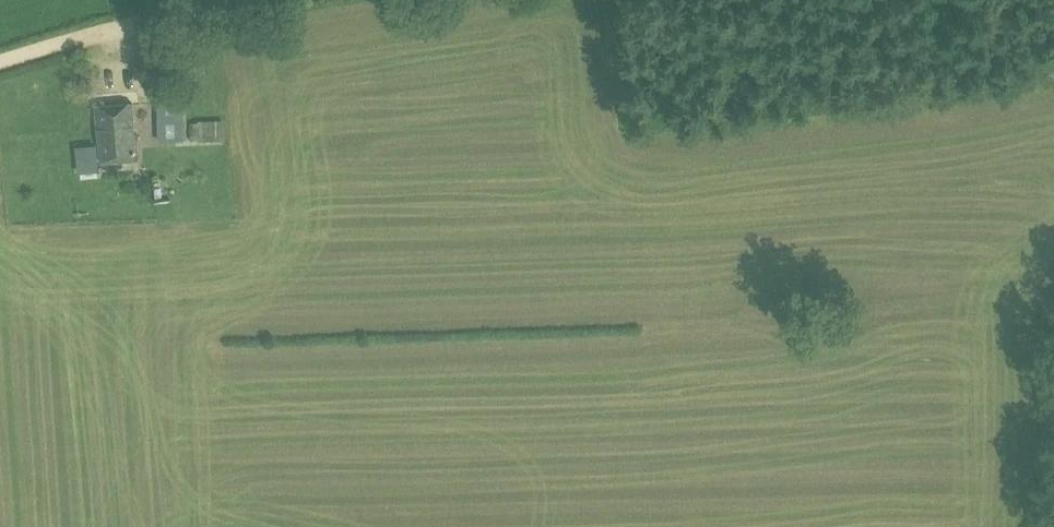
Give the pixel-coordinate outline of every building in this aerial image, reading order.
[(183,108),(176,108),(175,100),(158,100),(158,142),(177,142),(176,140),(184,140),(183,108)] [(96,106),(97,119),(99,148),(100,162),(136,159),(132,103),(116,105),(96,106)] [(224,121),(190,123),(191,141),(225,139),(224,121)]
